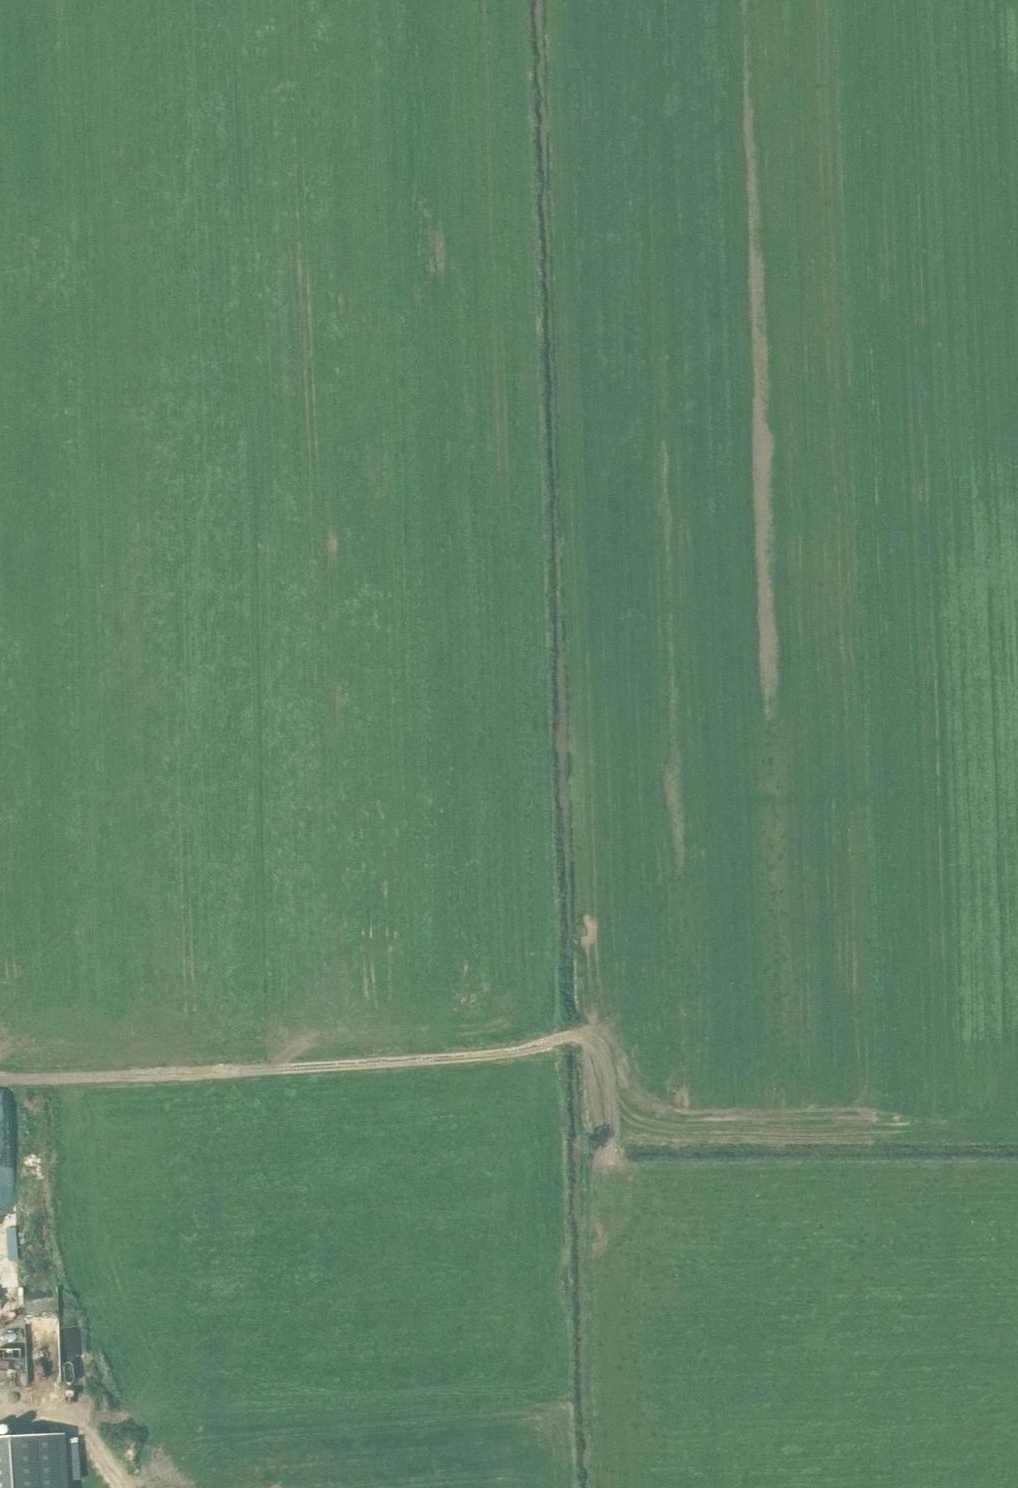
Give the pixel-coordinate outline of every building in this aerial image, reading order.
[(62,1435),(0,1438),(0,1487),(64,1487),(62,1435)]
